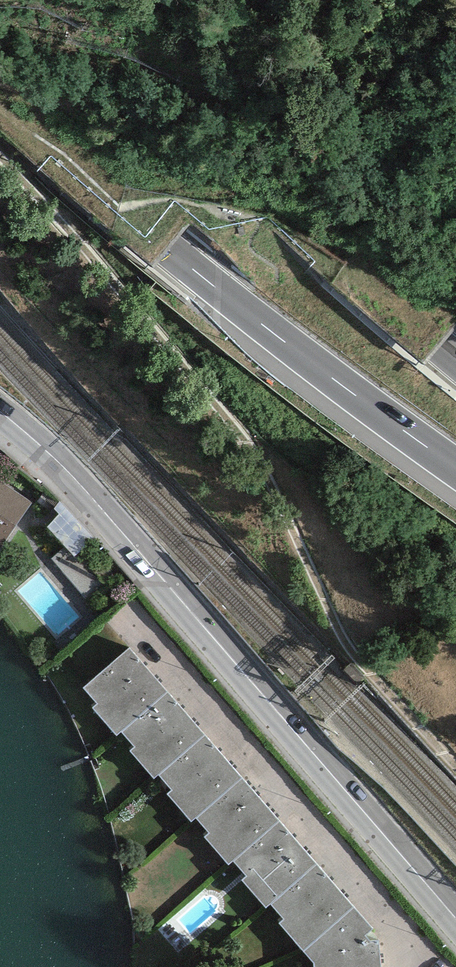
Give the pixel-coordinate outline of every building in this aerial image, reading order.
[(32,503),(0,478),(0,548),(32,503)] [(62,509),(46,531),(76,552),(92,530),(62,509)] [(379,941),(369,941),(366,936),(373,928),(130,648),(84,688),(98,704),(93,707),(117,736),(121,732),(135,747),(130,751),(154,779),(159,775),(172,790),(167,795),(190,821),(196,818),(210,833),(205,837),(228,865),(233,860),(247,876),(243,880),(267,908),(270,904),(283,920),(280,923),(314,963),(314,966),(381,966),(379,941)]
